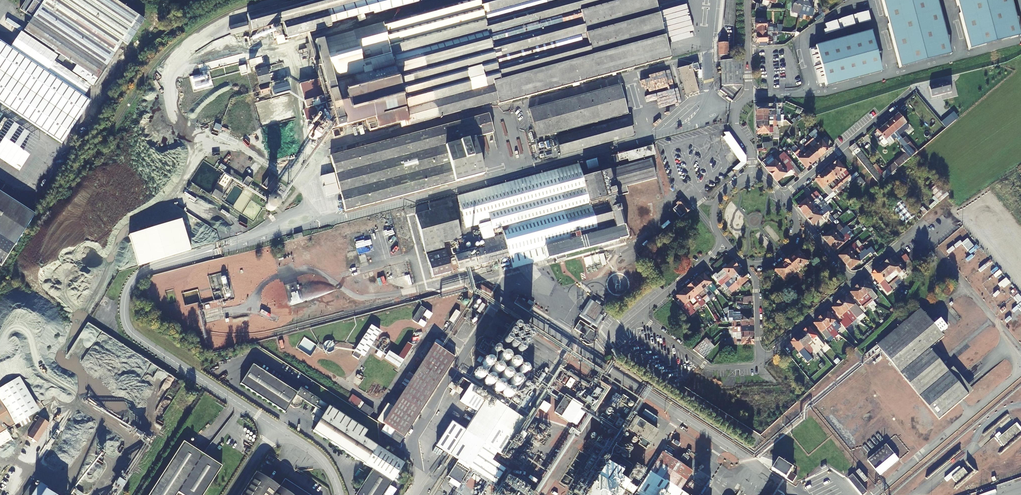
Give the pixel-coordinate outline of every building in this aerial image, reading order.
[(128,46),(144,20),(114,0),(26,0),(19,10),(32,19),(24,32),(61,56),(58,60),(63,63),(66,59),(76,66),(72,73),(93,86),(122,42),(128,46)] [(371,0),(304,0),(247,15),(248,19),(251,32),(282,24),(293,21),(305,18),(309,34),(316,32),(331,28),(330,24),(327,12),(371,0)] [(326,86),(612,10),(610,4),(626,0),(470,0),(471,1),(319,42),(311,44),(314,59),(318,58),(324,79),(326,86)] [(654,0),(626,0),(610,4),(612,10),(326,86),(328,96),(330,105),(328,105),(325,106),(331,126),(332,130),(337,129),(367,121),(374,119),(377,128),(377,130),(408,122),(409,126),(461,112),(497,103),(498,106),(670,59),(654,0)] [(330,24),(374,13),(374,14),(418,3),(417,0),(371,0),(327,12),(330,24)] [(733,27),(735,0),(728,0),(726,26),(733,27)] [(769,0),(762,0),(761,4),(756,3),(754,10),(766,10),(767,6),(768,6),(769,1),(769,0)] [(800,14),(812,17),(814,9),(810,8),(812,0),(803,0),(802,6),(806,7),(805,11),(801,10),(800,13),(800,14)] [(936,0),(881,0),(899,66),(950,52),(936,0)] [(969,47),(1020,34),(1011,0),(956,0),(969,47)] [(293,21),(297,37),(309,34),(305,18),(293,21)] [(755,33),(773,32),(772,30),(766,30),(765,23),(763,23),(763,19),(756,19),(756,23),(755,23),(755,33)] [(297,37),(293,21),(282,24),(286,39),(297,37)] [(247,23),(228,28),(229,32),(230,35),(249,31),(247,23)] [(871,30),(815,45),(825,84),(881,70),(871,30)] [(772,34),(777,34),(777,32),(773,32),(755,33),(756,42),(766,42),(766,36),(769,36),(769,37),(773,37),(772,34)] [(135,49),(140,43),(138,41),(133,46),(131,46),(122,55),(125,60),(135,50),(135,49)] [(90,102),(0,42),(0,102),(62,144),(90,102)] [(718,44),(719,61),(721,61),(727,61),(727,54),(727,43),(718,44)] [(721,61),(723,87),(719,91),(726,96),(725,98),(730,103),(742,86),(742,61),(734,61),(733,54),(727,54),(727,61),(721,61)] [(698,92),(691,66),(678,69),(685,96),(698,92)] [(255,72),(259,86),(270,82),(267,69),(255,72)] [(650,79),(640,80),(643,94),(650,93),(653,113),(674,109),(668,71),(650,74),(650,79)] [(320,88),(319,80),(300,85),(304,102),(323,97),(320,88)] [(952,92),(950,82),(930,87),(932,97),(952,92)] [(627,115),(620,85),(529,110),(536,139),(627,115)] [(267,86),(259,88),(261,95),(269,93),(267,86)] [(209,97),(202,101),(207,108),(214,104),(209,97)] [(307,116),(314,114),(313,108),(305,110),(307,116)] [(239,109),(237,109),(235,110),(233,111),(232,113),(231,116),(231,118),(232,122),(233,124),(235,125),(237,126),(240,126),(242,125),(244,124),(246,122),(247,120),(247,118),(247,116),(247,113),(245,111),(243,110),(241,109),(239,109)] [(900,129),(906,124),(907,123),(899,114),(889,123),(896,132),(900,129)] [(956,120),(951,114),(941,122),(946,128),(956,120)] [(488,115),(368,147),(330,157),(345,211),(447,184),(442,166),(449,165),(445,146),(493,134),(488,115)] [(377,128),(374,119),(367,121),(369,130),(377,128)] [(629,119),(556,139),(560,156),(633,136),(629,119)] [(321,140),(330,126),(323,121),(313,135),(321,140)] [(39,142),(9,122),(0,135),(0,159),(19,172),(39,142)] [(896,132),(889,123),(878,132),(886,141),(896,132)] [(768,133),(774,133),(774,138),(779,138),(779,127),(776,127),(773,127),(768,127),(756,128),(756,134),(768,133)] [(740,163),(732,170),(737,170),(747,162),(745,157),(728,133),(727,131),(727,130),(727,129),(724,129),(723,132),(724,134),(725,136),(727,139),(725,141),(740,163)] [(899,135),(896,132),(886,141),(889,144),(899,135)] [(813,140),(816,144),(824,153),(828,149),(815,133),(811,137),(813,140)] [(813,140),(811,137),(806,141),(819,157),(824,153),(816,144),(814,146),(811,142),(813,140)] [(902,138),(899,140),(905,147),(904,148),(908,153),(906,154),(906,153),(895,163),(887,169),(891,174),(915,154),(908,145),(903,140),(902,138)] [(657,153),(654,141),(616,150),(619,160),(628,158),(628,159),(649,153),(650,155),(657,153)] [(815,160),(819,157),(806,141),(802,145),(815,160)] [(915,154),(918,152),(911,143),(908,145),(915,154)] [(800,151),(803,155),(810,164),(815,160),(802,145),(797,148),(800,151)] [(800,151),(797,148),(793,152),(806,168),(810,164),(803,155),(801,157),(798,153),(800,151)] [(765,168),(769,172),(778,164),(782,161),(785,159),(781,155),(765,168)] [(773,177),(788,164),(785,159),(782,161),(784,163),(780,166),(778,164),(769,172),(773,177)] [(477,233),(481,245),(493,242),(491,234),(501,231),(512,272),(627,241),(616,200),(626,197),(625,191),(656,182),(650,160),(580,179),(577,167),(454,200),(464,236),(477,233)] [(800,173),(791,161),(788,164),(773,177),(777,182),(792,169),(797,175),(800,173)] [(849,184),(854,180),(851,177),(838,161),(833,165),(846,181),(849,184)] [(833,165),(828,169),(836,179),(838,177),(842,181),(839,183),(842,185),(846,181),(833,165)] [(828,169),(824,172),(832,182),(836,179),(828,169)] [(824,172),(820,176),(828,186),(830,184),(833,188),(831,190),(833,192),(838,188),(836,186),(832,182),(824,172)] [(19,179),(24,183),(28,179),(23,174),(19,179)] [(225,176),(219,184),(225,188),(230,179),(225,176)] [(278,182),(270,176),(262,187),(271,193),(278,182)] [(826,187),(828,186),(820,176),(815,180),(829,196),(833,192),(831,190),(829,191),(826,187)] [(248,177),(243,185),(248,188),(253,181),(248,177)] [(859,183),(858,184),(860,188),(865,183),(860,177),(857,180),(859,183)] [(926,184),(928,187),(936,180),(934,177),(926,184)] [(940,202),(949,194),(939,183),(930,190),(940,202)] [(215,191),(212,196),(219,201),(223,196),(215,191)] [(0,193),(0,238),(14,247),(34,216),(0,193)] [(802,212),(811,204),(810,203),(814,200),(815,201),(818,199),(813,194),(798,207),(802,212)] [(813,206),(811,204),(802,212),(805,216),(821,203),(818,199),(815,201),(816,203),(813,206)] [(461,239),(450,200),(428,206),(430,211),(415,215),(432,278),(451,273),(443,243),(461,239)] [(676,206),(672,210),(679,219),(689,210),(681,200),(675,205),(676,206)] [(822,210),(825,208),(825,207),(821,203),(805,216),(809,221),(818,213),(816,210),(820,207),(822,210)] [(828,212),(825,208),(822,210),(824,212),(820,215),(818,213),(809,221),(813,225),(828,212)] [(376,226),(374,219),(350,225),(350,226),(341,228),(343,235),(376,226)] [(184,221),(131,236),(139,266),(192,252),(184,221)] [(843,229),(839,224),(823,237),(827,242),(843,229)] [(844,236),(847,234),(843,229),(827,242),(831,247),(840,239),(844,236)] [(850,238),(848,235),(847,234),(844,236),(846,238),(842,241),(840,239),(831,247),(835,251),(850,238)] [(14,247),(0,238),(0,266),(1,267),(14,247)] [(839,256),(843,261),(852,253),(856,250),(858,248),(854,243),(839,256)] [(854,255),(852,253),(843,261),(846,265),(856,257),(859,254),(862,252),(858,248),(856,250),(857,252),(854,255)] [(785,283),(801,269),(802,271),(806,267),(805,266),(808,263),(810,261),(804,254),(803,255),(799,251),(775,271),(785,283)] [(861,257),(858,260),(856,257),(846,265),(850,270),(866,257),(865,255),(862,252),(859,254),(861,257)] [(901,266),(906,273),(908,271),(898,260),(897,261),(893,257),(890,259),(898,268),(901,266)] [(581,259),(576,260),(580,274),(584,273),(581,259)] [(885,263),(899,279),(906,273),(901,266),(898,268),(890,259),(888,261),(885,263)] [(723,277),(727,274),(736,266),(732,261),(716,274),(715,273),(713,276),(717,281),(720,279),(723,277)] [(885,263),(881,267),(894,283),(899,279),(885,263)] [(727,274),(730,278),(739,270),(736,266),(727,274)] [(814,270),(812,267),(805,273),(807,275),(814,270)] [(890,287),(894,283),(881,267),(876,271),(890,287)] [(724,284),(727,288),(744,275),(739,270),(730,278),(726,281),(724,284)] [(876,285),(879,283),(885,291),(886,290),(890,287),(876,271),(872,275),(869,277),(876,285)] [(709,290),(712,294),(717,289),(703,273),(698,277),(706,287),(708,285),(711,289),(709,290)] [(727,288),(731,293),(747,280),(744,275),(727,288)] [(225,277),(221,278),(226,297),(230,297),(225,277)] [(694,281),(707,297),(712,294),(709,290),(707,292),(704,288),(706,287),(698,277),(694,281)] [(999,283),(1003,289),(1010,283),(1006,278),(999,283)] [(296,281),(284,284),(290,304),(302,300),(296,281)] [(700,298),(703,301),(707,297),(694,281),(689,284),(697,294),(700,298)] [(877,297),(868,286),(864,281),(859,285),(873,301),(877,298),(877,297)] [(685,288),(698,305),(703,301),(700,298),(699,299),(696,295),(697,294),(689,284),(685,288)] [(859,285),(855,289),(868,305),(873,301),(859,285)] [(680,292),(688,301),(690,300),(693,304),(691,305),(694,308),(698,305),(685,288),(680,292)] [(864,309),(868,305),(855,289),(850,293),(861,306),(864,309)] [(687,303),(688,301),(680,292),(675,296),(689,312),(692,310),(694,308),(691,305),(690,306),(687,303)] [(518,295),(514,301),(545,321),(548,317),(531,306),(534,301),(529,298),(527,301),(518,295)] [(590,297),(581,311),(597,322),(607,308),(590,297)] [(854,306),(846,297),(841,301),(854,316),(857,319),(864,313),(859,308),(856,304),(854,306)] [(841,301),(837,304),(850,320),(854,316),(841,301)] [(428,321),(422,317),(424,314),(429,317),(433,312),(421,304),(412,318),(424,326),(428,321)] [(845,324),(850,320),(837,304),(832,308),(845,324)] [(864,313),(871,308),(868,305),(864,309),(861,306),(859,308),(864,313)] [(452,306),(443,320),(452,326),(461,311),(452,306)] [(945,335),(921,308),(880,343),(943,415),(976,387),(956,364),(951,368),(932,346),(945,335)] [(833,329),(836,332),(838,330),(841,328),(827,312),(823,316),(830,325),(833,323),(836,327),(833,329)] [(942,315),(935,320),(943,330),(950,325),(942,315)] [(833,329),(830,325),(823,316),(818,320),(826,329),(829,333),(831,336),(836,332),(833,329)] [(595,332),(593,331),(594,329),(580,319),(575,327),(584,334),(582,338),(588,343),(589,343),(591,343),(592,342),(594,339),(592,338),(595,332)] [(827,335),(824,331),(826,329),(818,320),(814,324),(827,340),(831,336),(829,333),(827,335)] [(853,323),(850,320),(845,324),(843,326),(845,329),(853,323)] [(365,352),(381,327),(372,321),(356,346),(356,347),(354,351),(352,351),(349,356),(351,357),(346,365),(354,369),(362,357),(359,355),(362,351),(365,352)] [(822,344),(814,333),(809,328),(804,332),(812,341),(813,340),(816,344),(815,345),(817,348),(822,344)] [(800,335),(813,351),(817,348),(815,345),(812,341),(804,332),(800,335)] [(318,344),(304,335),(297,346),(311,355),(318,344)] [(806,352),(809,355),(813,351),(800,335),(796,339),(803,348),(806,352)] [(714,348),(705,338),(705,339),(692,350),(698,354),(704,358),(713,349),(714,348)] [(399,353),(405,357),(414,343),(408,339),(399,353)] [(801,350),(803,348),(796,339),(791,343),(804,359),(809,355),(806,352),(804,354),(801,350)] [(444,345),(436,340),(402,391),(396,401),(382,423),(384,425),(395,432),(391,438),(399,443),(454,358),(449,354),(441,349),(444,345)] [(79,365),(87,352),(83,350),(85,348),(80,345),(81,344),(76,341),(66,357),(79,365)] [(399,353),(389,348),(383,358),(398,367),(405,357),(399,353)] [(503,364),(505,363),(506,361),(506,360),(506,358),(506,357),(505,355),(504,354),(502,354),(501,354),(499,354),(498,355),(497,357),(496,358),(497,360),(497,362),(498,363),(500,364),(502,364),(503,364)] [(489,364),(490,364),(491,362),(492,361),(492,359),(491,358),(490,356),(489,355),(488,355),(486,355),(484,355),(483,356),(482,358),(482,359),(482,361),(483,362),(484,364),(485,364),(487,365),(489,364)] [(288,405),(292,408),(302,405),(304,402),(314,409),(312,413),(315,423),(317,424),(313,431),(372,470),(355,494),(383,494),(392,481),(393,480),(398,483),(401,478),(396,474),(397,472),(406,459),(366,433),(370,428),(302,383),(298,389),(254,360),(241,379),(286,409),(288,405)] [(514,370),(515,369),(516,368),(517,366),(517,365),(516,363),(515,362),(514,361),(513,361),(511,361),(509,361),(508,362),(507,363),(507,365),(507,367),(508,368),(509,369),(510,370),(512,370),(514,370)] [(497,372),(498,372),(499,370),(500,369),(500,367),(499,366),(498,364),(497,363),(496,363),(494,363),(493,363),(491,364),(490,366),(490,367),(490,369),(491,371),(492,372),(493,373),(495,373),(497,372)] [(481,377),(483,376),(484,375),(484,373),(484,371),(484,370),(483,369),(482,368),(480,367),(479,367),(477,368),(476,369),(475,370),(474,372),(474,373),(475,375),(476,376),(478,377),(479,377),(481,377)] [(524,377),(525,376),(526,374),(527,373),(527,371),(526,370),(525,368),(524,368),(523,367),(521,367),(520,368),(518,368),(517,370),(517,371),(517,373),(518,375),(519,376),(520,377),(522,377),(524,377)] [(690,389),(701,371),(695,367),(685,386),(690,389)] [(506,380),(507,379),(508,378),(509,376),(509,374),(508,373),(507,372),(506,371),(505,370),(503,370),(501,371),(500,372),(499,373),(499,374),(499,376),(500,378),(501,379),(502,380),(504,380),(506,380)] [(537,386),(545,374),(541,372),(534,384),(537,386)] [(491,384),(493,384),(494,382),(495,381),(495,379),(494,378),(493,376),(492,375),(490,375),(489,375),(487,375),(486,376),(485,378),(485,379),(485,381),(485,382),(487,384),(488,385),(490,385),(491,384)] [(17,380),(37,412),(39,411),(19,378),(17,380)] [(515,387),(516,386),(517,385),(518,384),(518,382),(517,381),(517,379),(515,378),(514,378),(512,378),(511,378),(509,379),(508,381),(508,382),(508,384),(509,385),(510,387),(511,387),(513,388),(515,387)] [(6,431),(19,423),(37,412),(17,380),(0,390),(0,435),(6,431)] [(500,392),(502,391),(503,390),(503,388),(503,386),(503,385),(502,384),(501,383),(499,382),(498,382),(496,383),(495,384),(494,385),(493,387),(493,388),(494,390),(495,391),(497,392),(498,392),(500,392)] [(774,406),(780,406),(780,403),(776,403),(776,395),(772,395),(772,384),(772,383),(771,383),(765,383),(765,395),(766,400),(766,403),(767,403),(767,407),(774,407),(774,406)] [(471,384),(463,395),(468,399),(473,390),(475,388),(476,387),(471,384)] [(744,393),(745,404),(755,404),(754,400),(754,396),(754,384),(748,384),(748,392),(744,393)] [(776,403),(780,403),(779,392),(776,392),(775,384),(772,384),(772,395),(776,395),(776,403)] [(723,412),(739,390),(733,386),(717,408),(723,412)] [(396,401),(402,391),(398,388),(391,399),(396,401)] [(509,398),(510,397),(511,396),(512,394),(512,392),(511,391),(510,390),(509,389),(508,388),(506,388),(505,389),(503,390),(502,391),(502,392),(502,394),(503,396),(504,397),(505,398),(507,398),(509,398)] [(374,407),(352,392),(348,399),(369,414),(374,407)] [(456,459),(454,463),(448,474),(460,482),(468,468),(468,467),(494,485),(504,470),(492,462),(497,453),(502,455),(524,420),(487,396),(464,431),(451,422),(436,446),(450,455),(454,458),(456,459)] [(581,406),(573,400),(562,417),(570,423),(571,422),(576,425),(584,413),(579,410),(581,406)] [(526,417),(530,410),(525,408),(521,414),(526,417)] [(654,421),(657,417),(644,410),(641,414),(654,421)] [(39,411),(37,412),(19,423),(22,427),(41,415),(39,411)] [(613,422),(601,415),(600,418),(611,425),(613,422)] [(53,425),(41,417),(28,436),(40,444),(53,425)] [(622,421),(618,419),(614,425),(618,428),(622,421)] [(998,439),(1003,445),(1020,430),(1020,428),(1016,423),(998,439)] [(382,432),(391,438),(395,432),(384,425),(381,430),(380,431),(382,432)] [(6,431),(0,435),(0,446),(11,440),(6,431)] [(526,435),(521,432),(517,437),(522,440),(526,435)] [(149,494),(177,494),(178,493),(181,494),(204,494),(222,467),(184,442),(149,494)] [(886,442),(868,458),(880,475),(899,458),(886,442)] [(662,452),(634,494),(686,494),(679,490),(691,472),(662,452)] [(787,474),(793,464),(780,454),(772,465),(787,474)] [(624,486),(615,481),(621,471),(615,468),(613,472),(602,465),(583,494),(619,494),(624,486)] [(947,482),(951,478),(956,483),(967,474),(960,465),(944,479),(947,482)] [(865,481),(868,478),(860,468),(857,471),(865,481)] [(256,473),(241,494),(290,494),(256,473)] [(867,490),(853,473),(849,476),(863,494),(867,490)] [(122,488),(125,483),(119,479),(115,484),(122,488)] [(40,483),(36,489),(30,485),(24,494),(52,494),(45,491),(47,488),(40,483)]
